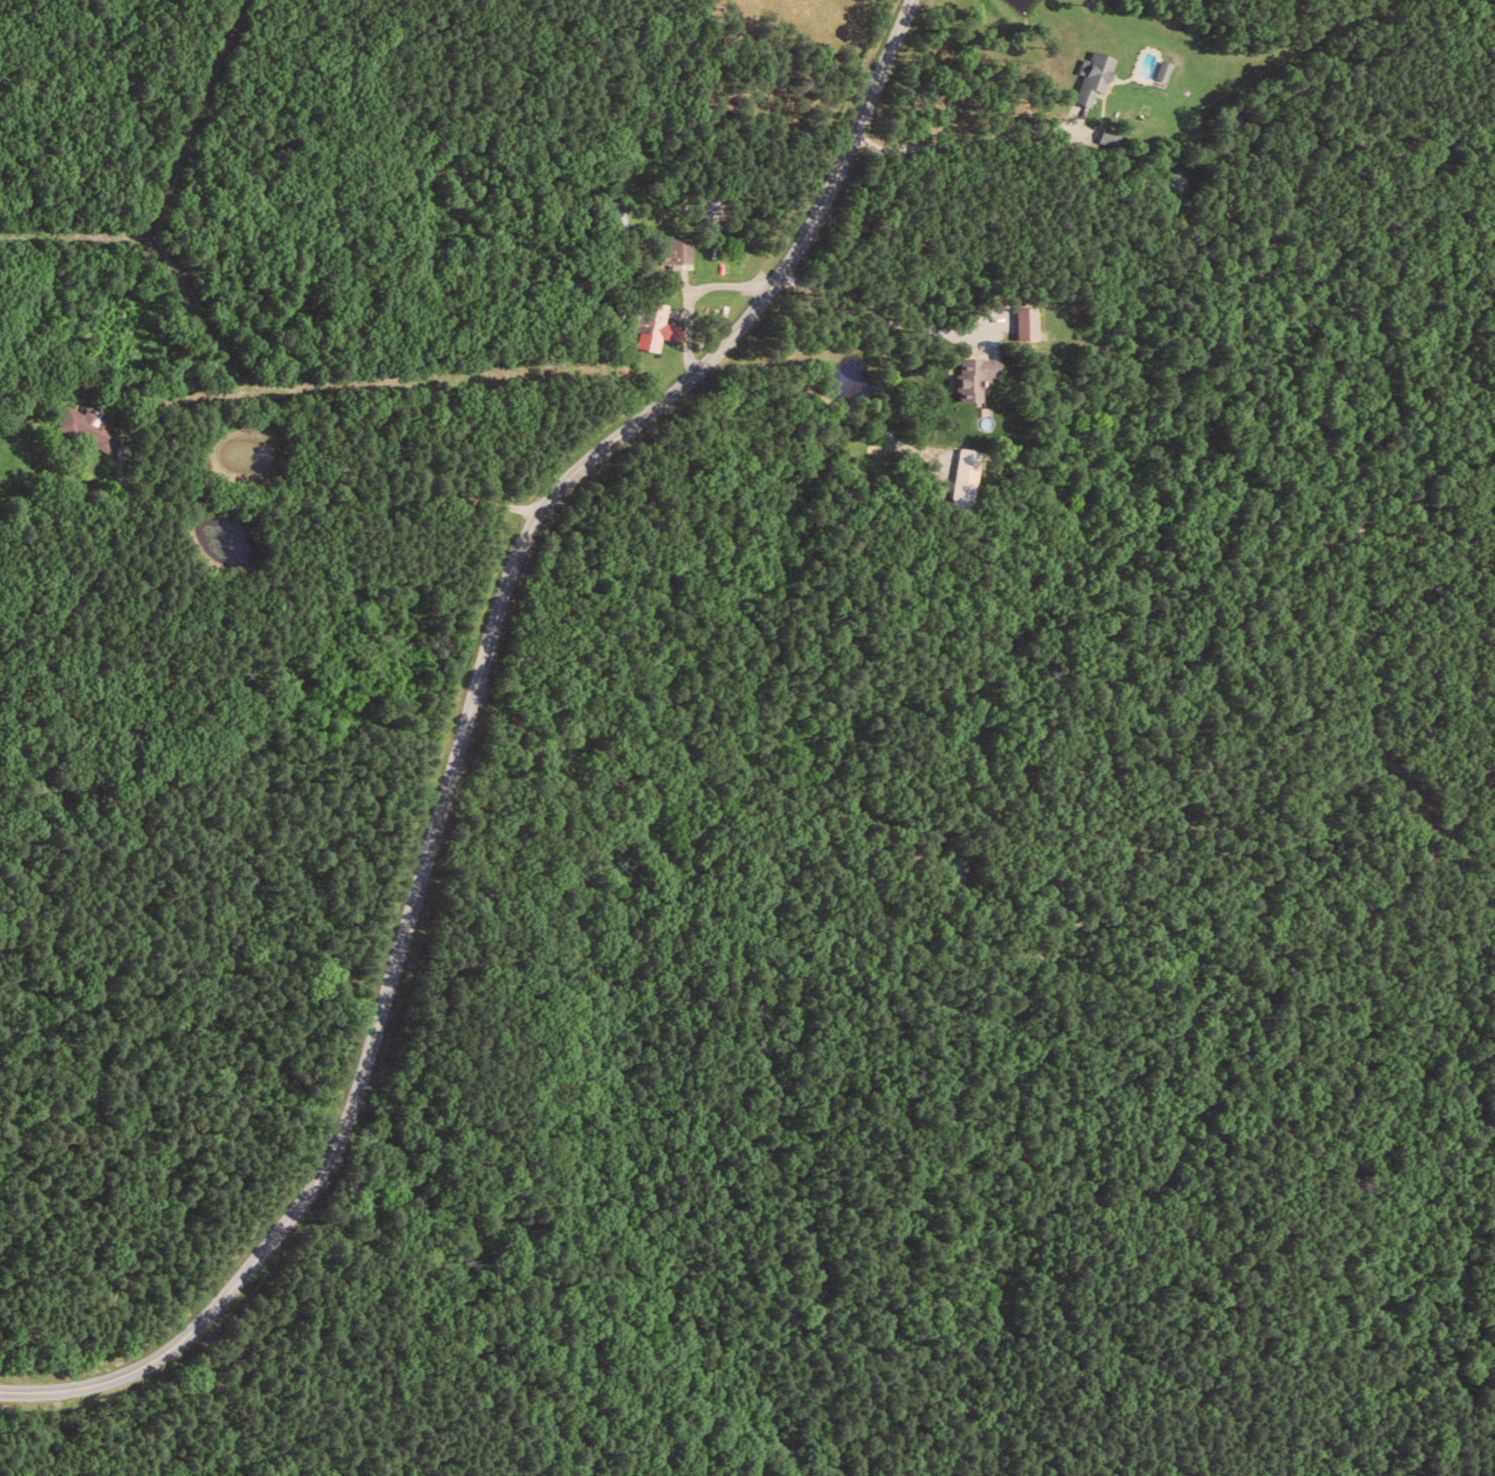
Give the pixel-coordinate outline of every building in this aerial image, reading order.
[(1098,91),(1106,94),(1119,59),(1095,50),(1091,60),(1085,58),(1080,73),(1086,75),(1076,102),(1092,108),(1098,91)] [(1168,83),(1175,63),(1164,59),(1157,78),(1168,83)] [(725,203),(710,200),(705,221),(721,224),(725,203)] [(696,237),(663,237),(663,267),(697,267),(696,237)] [(639,347),(661,351),(664,337),(683,340),(686,325),(668,322),(671,305),(645,300),(642,314),(645,315),(639,347)] [(1039,339),(1039,306),(1018,306),(1018,339),(1039,339)] [(960,358),(960,391),(962,391),(961,401),(984,401),(984,385),(993,385),(993,376),(1002,376),(1002,358),(960,358)] [(86,412),(70,405),(60,427),(113,450),(122,431),(114,428),(118,419),(89,406),(86,412)] [(983,450),(962,447),(953,508),(975,511),(983,450)]
